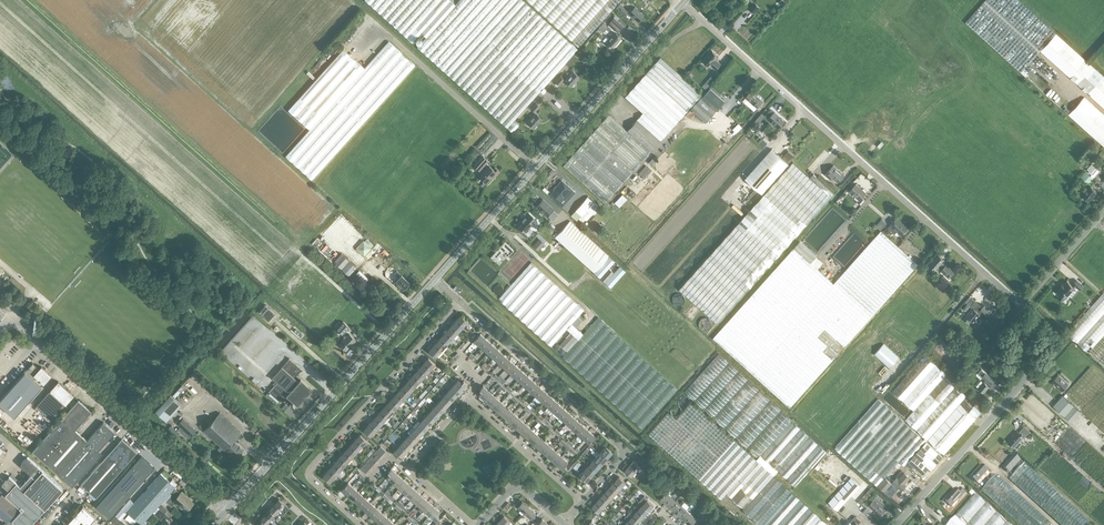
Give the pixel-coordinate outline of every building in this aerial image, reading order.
[(455,4),(450,0),(366,0),(412,42),(421,32),(426,37),(417,46),(513,132),(519,125),(514,120),(540,91),(543,93),(546,90),(543,87),(578,49),(523,0),(459,0),(455,4)] [(579,46),(620,0),(527,0),(579,46)] [(966,21),(966,22),(1021,72),(1040,51),(1103,108),(1103,76),(1056,33),(1019,0),(985,0),(966,21)] [(755,2),(749,8),(754,13),(760,7),(755,2)] [(625,15),(628,11),(619,3),(616,7),(625,15)] [(635,6),(629,13),(629,14),(630,13),(637,20),(637,21),(643,14),(642,14),(635,7),(635,6)] [(608,24),(618,32),(623,26),(614,17),(608,24)] [(612,48),(621,38),(614,32),(605,42),(612,48)] [(415,65),(389,41),(365,68),(343,48),(343,49),(288,110),(310,129),(286,156),(312,180),(415,65)] [(342,48),(341,47),(340,46),(334,53),(336,55),(342,48)] [(712,50),(703,60),(710,66),(711,65),(716,69),(721,64),(716,59),(719,56),(712,50)] [(1029,65),(1034,69),(1044,58),(1039,54),(1029,65)] [(702,94),(661,57),(660,57),(625,97),(643,112),(636,119),(637,119),(627,130),(609,114),(563,166),(605,203),(651,151),(702,94)] [(571,86),(580,77),(573,71),(565,80),(571,86)] [(706,88),(716,76),(713,73),(703,85),(706,88)] [(559,85),(564,80),(560,76),(555,81),(559,85)] [(691,109),(691,110),(705,122),(724,101),(710,88),(691,109)] [(757,108),(764,101),(752,90),(745,97),(757,108)] [(1072,110),(1068,115),(1103,146),(1103,114),(1084,97),(1072,110)] [(531,108),(535,112),(540,106),(536,102),(531,108)] [(785,121),(774,112),(772,110),(770,112),(764,118),(767,120),(768,119),(779,128),(785,121)] [(533,128),(542,119),(535,113),(527,123),(533,128)] [(737,132),(742,127),(738,123),(733,129),(736,133),(737,132)] [(767,144),(762,139),(759,143),(764,148),(767,144)] [(745,178),(762,193),(795,156),(788,150),(782,157),(772,148),(745,178)] [(494,176),(497,173),(499,171),(495,167),(493,169),(486,163),(488,161),(482,156),(473,167),(481,174),(479,176),(486,183),(493,175),(494,176)] [(765,270),(835,192),(813,173),(810,177),(793,162),(679,289),(717,323),(765,270)] [(1087,168),(1095,176),(1099,170),(1092,163),(1087,168)] [(837,181),(843,174),(832,164),(824,174),(829,179),(832,176),(837,181)] [(645,165),(639,173),(645,179),(652,171),(645,165)] [(1088,184),(1093,178),(1085,171),(1080,176),(1088,184)] [(641,180),(636,175),(627,185),(631,189),(635,185),(636,186),(641,180)] [(562,180),(553,189),(563,198),(568,193),(570,194),(573,191),(571,189),(572,189),(562,180)] [(849,190),(850,191),(853,194),(859,200),(860,200),(866,192),(855,183),(849,190)] [(1089,200),(1097,192),(1093,188),(1096,186),(1093,183),(1083,195),(1089,200)] [(632,198),(636,193),(631,189),(627,194),(632,198)] [(619,207),(627,199),(622,194),(614,203),(619,207)] [(580,205),(587,210),(583,214),(585,215),(585,216),(587,218),(591,214),(592,215),(599,206),(588,196),(580,205)] [(539,203),(537,206),(542,210),(546,214),(546,215),(548,213),(550,215),(549,216),(553,219),(557,214),(554,211),(553,211),(551,209),(552,208),(543,199),(542,200),(541,200),(539,202),(539,203)] [(528,211),(524,217),(517,224),(524,230),(532,221),(534,222),(537,219),(528,211)] [(881,229),(887,222),(883,218),(876,224),(881,229)] [(901,235),(908,228),(902,223),(901,225),(895,219),(887,227),(893,232),(895,230),(901,235)] [(611,288),(626,271),(600,247),(570,220),(558,234),(556,232),(553,236),(555,237),(585,264),(600,278),(605,282),(611,288)] [(830,347),(832,346),(836,341),(837,340),(845,346),(918,264),(881,230),(833,283),(817,269),(810,263),(817,256),(800,241),(713,338),(790,407),(838,354),(830,347)] [(525,240),(528,237),(521,232),(519,235),(525,240)] [(364,256),(372,247),(363,240),(355,248),(364,256)] [(544,243),(540,240),(534,246),(538,250),(544,243)] [(505,242),(491,257),(495,260),(503,252),(508,256),(514,250),(505,242)] [(372,259),(373,258),(387,270),(391,265),(375,251),(371,256),(371,255),(369,257),(372,259)] [(349,275),(357,266),(342,253),(334,261),(349,275)] [(947,277),(952,271),(945,265),(944,265),(941,262),(943,260),(938,255),(928,266),(934,271),(937,267),(941,270),(940,271),(947,277)] [(810,263),(817,269),(823,262),(817,256),(810,263)] [(583,334),(576,327),(582,321),(582,320),(578,317),(585,309),(532,262),(511,285),(499,299),(552,346),(563,334),(567,338),(564,340),(562,339),(559,343),(560,344),(560,345),(566,350),(568,351),(563,356),(608,397),(642,428),(677,389),(598,317),(583,334)] [(401,274),(400,275),(399,274),(400,273),(397,270),(394,273),(397,276),(398,275),(399,277),(396,280),(405,288),(410,282),(401,274)] [(1074,287),(1076,285),(1080,289),(1083,286),(1076,280),(1074,283),(1072,285),(1067,281),(1065,284),(1064,283),(1061,287),(1062,287),(1058,291),(1061,295),(1059,298),(1062,301),(1065,297),(1068,293),(1069,294),(1072,291),(1071,290),(1074,287)] [(456,284),(453,288),(460,294),(463,291),(456,284)] [(1067,333),(1103,366),(1103,291),(1083,314),(1078,320),(1067,333)] [(972,298),(967,304),(963,309),(966,311),(970,306),(972,308),(966,315),(963,319),(967,322),(970,318),(974,322),(982,313),(993,323),(997,319),(983,306),(982,307),(972,298)] [(268,320),(275,313),(266,304),(259,312),(268,320)] [(461,315),(455,321),(463,327),(468,321),(461,315)] [(343,321),(336,329),(342,334),(349,327),(343,321)] [(463,327),(455,321),(450,327),(457,333),(463,327)] [(457,333),(450,327),(445,333),(452,339),(457,333)] [(346,351),(356,340),(349,333),(339,344),(346,351)] [(452,339),(445,333),(440,338),(447,345),(452,339)] [(474,340),(480,346),(486,338),(480,333),(474,340)] [(447,345),(440,338),(434,344),(441,351),(447,345)] [(492,344),(486,338),(480,346),(486,351),(492,344)] [(441,351),(434,344),(429,350),(436,357),(441,351)] [(465,348),(461,344),(460,346),(459,347),(455,351),(457,352),(459,354),(463,351),(464,350),(465,348)] [(498,349),(492,344),(486,351),(492,356),(498,349)] [(884,344),(875,354),(889,367),(898,357),(884,344)] [(504,355),(498,349),(492,356),(498,362),(504,355)] [(719,353),(685,391),(758,457),(761,455),(796,486),(827,452),(792,420),(793,419),(719,353)] [(878,399),(876,402),(861,418),(856,423),(835,448),(868,477),(872,481),(877,486),(885,477),(899,461),(904,466),(908,462),(914,466),(923,474),(929,468),(931,470),(943,456),(926,442),(928,440),(944,454),(981,413),(973,406),(965,398),(967,395),(945,376),(947,373),(942,368),(941,368),(925,354),(892,391),(914,410),(905,420),(925,437),(923,439),(878,399)] [(510,360),(504,355),(498,362),(504,367),(510,360)] [(435,365),(435,364),(428,357),(423,364),(430,370),(435,365)] [(297,375),(302,369),(290,358),(272,378),(277,382),(269,391),(280,402),(286,395),(293,401),(291,403),(293,405),(295,403),(298,405),(312,389),(297,375)] [(516,365),(510,360),(504,367),(510,372),(516,365)] [(52,375),(42,366),(39,369),(33,363),(0,400),(0,403),(15,417),(42,386),(41,386),(43,383),(44,384),(52,375)] [(430,370),(423,364),(418,370),(425,376),(430,370)] [(1063,395),(1054,406),(1072,422),(1075,418),(1078,421),(1076,423),(1075,424),(1103,450),(1103,374),(1092,364),(1063,395)] [(522,371),(516,365),(510,372),(516,378),(522,371)] [(425,376),(418,370),(412,376),(419,382),(422,385),(424,383),(421,380),(425,376)] [(529,376),(522,371),(516,378),(522,383),(529,376)] [(439,379),(443,374),(441,372),(437,377),(436,377),(433,380),(435,383),(439,379)] [(983,393),(989,386),(990,387),(992,385),(992,386),(994,384),(996,387),(998,385),(993,381),(994,380),(986,372),(982,376),(986,379),(978,388),(983,393)] [(1052,381),(1062,391),(1069,384),(1058,374),(1052,381)] [(419,382),(412,376),(407,382),(414,388),(419,382)] [(535,382),(529,376),(522,383),(528,389),(535,382)] [(443,377),(435,385),(432,389),(434,391),(437,387),(442,382),(445,378),(443,377)] [(458,380),(453,386),(460,392),(467,384),(463,380),(462,382),(458,380)] [(35,439),(74,395),(59,381),(19,425),(35,439)] [(414,388),(407,382),(401,388),(408,394),(414,388)] [(541,387),(535,382),(528,389),(534,394),(541,387)] [(177,397),(184,385),(181,384),(174,395),(177,397)] [(422,393),(425,394),(432,386),(430,384),(426,389),(422,393)] [(479,394),(485,400),(491,393),(483,385),(480,389),(482,391),(479,394)] [(453,386),(448,391),(455,398),(460,392),(453,386)] [(541,387),(534,394),(540,399),(547,392),(541,387)] [(408,394),(401,388),(396,394),(403,400),(408,394)] [(448,391),(442,397),(449,404),(455,398),(448,391)] [(547,392),(540,399),(546,405),(553,398),(547,392)] [(491,393),(485,400),(491,405),(497,398),(491,393)] [(520,393),(517,397),(527,406),(529,403),(524,399),(524,400),(523,398),(523,397),(522,396),(522,395),(520,393)] [(403,400),(396,394),(391,400),(398,406),(403,400)] [(179,403),(170,395),(156,411),(165,420),(179,403)] [(968,395),(967,395),(965,398),(973,406),(976,402),(968,395)] [(442,397),(437,403),(444,409),(449,404),(442,397)] [(497,398),(491,405),(497,410),(503,403),(497,398)] [(553,398),(546,405),(552,410),(559,403),(553,398)] [(46,463),(76,429),(92,411),(79,399),(33,451),(46,463)] [(398,406),(391,400),(385,406),(392,412),(398,406)] [(732,498),(741,488),(751,497),(753,498),(743,510),(759,524),(829,524),(746,450),(692,402),(677,418),(669,411),(649,434),(721,499),(727,493),(732,498)] [(437,403),(436,404),(435,403),(433,406),(434,407),(432,409),(439,415),(444,409),(437,403)] [(503,403),(497,410),(503,415),(509,408),(503,403)] [(559,403),(552,410),(558,416),(565,409),(559,403)] [(420,410),(418,408),(420,406),(418,404),(410,413),(413,415),(416,412),(415,411),(417,412),(420,410)] [(392,412),(385,406),(380,412),(387,418),(392,412)] [(509,408),(503,415),(508,421),(515,414),(509,408)] [(432,409),(427,415),(434,421),(439,415),(432,409)] [(565,409),(558,416),(564,421),(571,414),(565,409)] [(220,412),(209,425),(206,423),(202,428),(221,446),(218,449),(221,452),(224,448),(225,450),(226,449),(236,457),(243,449),(234,440),(241,432),(220,412)] [(387,418),(380,412),(375,418),(382,424),(387,418)] [(515,414),(508,421),(514,426),(521,419),(515,414)] [(571,414),(564,421),(570,426),(577,419),(571,414)] [(427,415),(425,416),(424,415),(421,418),(423,419),(421,421),(428,427),(434,421),(427,415)] [(178,422),(177,423),(191,436),(197,430),(183,418),(179,423),(178,422)] [(382,424),(375,418),(369,424),(376,430),(382,424)] [(553,425),(549,422),(544,418),(542,420),(551,427),(553,425)] [(521,419),(514,426),(520,431),(527,424),(521,419)] [(577,419),(570,426),(576,432),(583,425),(577,419)] [(421,421),(416,427),(423,433),(428,427),(421,421)] [(104,422),(88,439),(58,473),(73,486),(102,453),(99,449),(112,435),(106,430),(109,427),(104,422)] [(376,430),(369,424),(364,430),(371,436),(376,430)] [(527,424),(520,431),(526,437),(532,430),(527,424)] [(583,425),(576,432),(582,437),(589,430),(583,425)] [(1024,438),(1030,431),(1024,426),(1018,432),(1018,431),(1008,442),(1014,448),(1016,445),(1018,447),(1021,443),(1019,441),(1023,437),(1024,438)] [(423,433),(416,427),(414,428),(412,431),(411,433),(418,439),(423,433)] [(386,440),(385,440),(383,443),(385,445),(388,441),(390,442),(392,440),(391,439),(393,437),(392,437),(398,430),(396,428),(388,437),(386,440)] [(88,439),(76,429),(46,463),(58,473),(88,439)] [(532,430),(526,437),(532,442),(538,435),(532,430)] [(589,430),(582,437),(589,443),(595,436),(589,430)] [(411,433),(405,438),(413,445),(418,439),(411,433)] [(360,434),(355,440),(362,446),(367,440),(360,434)] [(538,435),(532,442),(538,447),(544,440),(538,435)] [(405,438),(404,440),(400,444),(407,451),(413,445),(405,438)] [(96,497),(137,452),(122,439),(81,484),(96,497)] [(572,452),(569,455),(572,457),(576,452),(561,439),(560,441),(566,447),(564,449),(566,451),(568,449),(570,452),(571,451),(572,452)] [(362,446),(355,440),(350,446),(357,452),(362,446)] [(544,440),(538,447),(544,452),(550,446),(544,440)] [(400,444),(399,446),(396,444),(394,446),(395,447),(394,448),(396,449),(393,452),(397,456),(398,454),(402,457),(407,451),(400,444)] [(357,452),(350,446),(344,452),(351,458),(357,452)] [(550,446),(544,452),(550,458),(556,451),(550,446)] [(606,446),(601,452),(608,458),(613,452),(606,446)] [(556,451),(550,458),(556,463),(562,456),(556,451)] [(351,458),(344,452),(339,458),(346,464),(351,458)] [(601,452),(595,457),(602,464),(608,458),(601,452)] [(1003,467),(1009,473),(1013,476),(1024,464),(1014,455),(1003,467)] [(110,518),(154,467),(141,456),(97,506),(110,518)] [(562,456),(556,463),(564,470),(567,467),(565,465),(568,462),(562,456)] [(32,475),(21,486),(46,509),(63,489),(28,457),(22,464),(22,465),(32,475)] [(595,457),(590,463),(597,470),(602,464),(595,457)] [(346,464),(339,458),(334,463),(341,470),(346,464)] [(634,459),(630,464),(637,471),(637,470),(641,466),(643,468),(645,465),(639,459),(637,462),(634,459)] [(1024,464),(1013,476),(1010,479),(1061,524),(1088,524),(1091,522),(1025,462),(1024,464)] [(341,470),(334,463),(328,469),(335,476),(341,470)] [(590,463),(585,469),(592,475),(597,470),(590,463)] [(630,464),(625,469),(632,476),(636,472),(639,475),(640,474),(641,473),(637,470),(637,471),(630,464)] [(977,483),(988,470),(981,465),(971,477),(977,483)] [(390,473),(387,477),(393,482),(399,475),(391,468),(388,472),(390,473)] [(335,476),(328,469),(323,475),(330,482),(335,476)] [(586,481),(592,475),(585,469),(579,475),(586,481)] [(892,482),(898,487),(901,490),(906,485),(904,484),(910,477),(904,472),(898,478),(897,477),(892,482)] [(163,500),(170,492),(175,486),(161,473),(127,511),(129,513),(125,518),(133,524),(137,520),(142,524),(152,512),(157,506),(163,500)] [(1043,524),(1047,520),(1013,489),(997,474),(981,490),(998,505),(1020,524),(1045,524),(1043,524)] [(399,475),(393,482),(392,484),(395,487),(397,485),(399,487),(405,480),(399,475)] [(21,486),(10,476),(3,484),(10,491),(6,495),(23,510),(13,521),(17,524),(31,524),(46,509),(21,486)] [(619,476),(615,481),(625,490),(626,490),(622,487),(625,484),(628,487),(630,485),(632,483),(628,480),(626,482),(619,476)] [(851,477),(828,503),(837,511),(860,486),(851,477)] [(891,483),(885,477),(877,486),(890,497),(898,487),(892,482),(891,483)] [(405,480),(399,487),(405,492),(411,485),(405,480)] [(615,481),(610,486),(621,495),(618,492),(621,489),(624,492),(625,490),(615,481)] [(348,482),(342,489),(348,494),(354,487),(348,482)] [(375,490),(376,489),(378,491),(376,492),(378,494),(381,491),(372,483),(370,485),(375,490)] [(411,485),(405,492),(411,498),(417,491),(411,485)] [(610,486),(606,491),(616,500),(617,500),(613,496),(616,494),(619,496),(621,495),(610,486)] [(354,487),(348,494),(354,500),(360,493),(354,487)] [(741,488),(732,498),(742,507),(751,497),(741,488)] [(960,499),(965,493),(960,488),(958,491),(955,489),(952,493),(946,501),(952,506),(959,499),(960,499)] [(417,491),(411,498),(416,503),(423,496),(417,491)] [(606,491),(601,496),(612,505),(609,501),(612,498),(615,502),(616,500),(606,491)] [(661,498),(666,503),(672,496),(667,491),(661,498)] [(176,498),(172,494),(170,492),(163,500),(171,506),(175,502),(186,512),(194,503),(181,492),(176,498)] [(864,502),(870,495),(867,492),(861,499),(864,502)] [(366,498),(360,493),(354,500),(360,505),(366,498)] [(0,497),(0,515),(7,521),(18,509),(2,494),(0,497)] [(976,495),(956,517),(948,524),(1009,524),(976,495)] [(423,496),(416,503),(422,508),(428,501),(423,496)] [(601,496),(597,501),(607,510),(608,510),(604,506),(607,504),(611,506),(612,505),(601,496)] [(640,501),(639,501),(649,511),(654,506),(648,500),(648,499),(644,496),(643,498),(646,501),(643,504),(640,501)] [(672,496),(666,503),(671,507),(677,500),(672,496)] [(885,510),(882,507),(885,504),(876,496),(868,504),(869,505),(868,506),(871,508),(871,507),(877,512),(876,513),(879,516),(885,510)] [(279,498),(275,504),(280,509),(283,506),(286,508),(285,509),(286,511),(289,508),(279,498)] [(372,503),(366,498),(360,505),(366,510),(372,503)] [(677,500),(671,507),(676,512),(682,504),(684,502),(682,500),(680,503),(677,500)] [(428,501),(422,508),(428,513),(434,506),(428,501)] [(515,503),(521,509),(519,512),(522,514),(524,512),(529,507),(522,501),(520,503),(517,501),(515,503)] [(597,501),(592,506),(599,512),(603,508),(606,511),(607,510),(597,501)] [(635,506),(645,516),(649,511),(639,501),(638,503),(642,506),(639,509),(635,506)] [(400,502),(398,504),(405,511),(407,509),(402,504),(400,502)] [(378,509),(372,503),(366,510),(372,516),(378,509)] [(280,509),(275,504),(270,508),(276,513),(280,509)] [(682,504),(676,512),(681,516),(687,509),(689,506),(687,504),(685,507),(682,504)] [(83,505),(65,524),(89,524),(96,517),(83,505)] [(159,508),(157,506),(152,512),(154,514),(162,521),(159,524),(173,524),(164,517),(167,514),(160,508),(159,508)] [(434,506),(428,513),(427,515),(430,517),(431,516),(436,520),(439,517),(437,515),(440,511),(434,506)] [(631,511),(630,511),(640,521),(645,516),(635,506),(634,508),(637,511),(635,514),(631,511)] [(536,513),(529,507),(524,512),(533,520),(535,517),(533,515),(536,513)] [(276,513),(270,508),(266,513),(271,518),(276,513)] [(384,514),(378,509),(372,516),(378,521),(384,514)] [(686,520),(692,513),(690,512),(687,509),(681,516),(686,520)] [(626,516),(635,524),(636,524),(640,521),(630,511),(629,513),(633,516),(630,519),(627,516),(626,516)] [(266,513),(261,518),(267,523),(269,520),(272,523),(271,524),(272,524),(274,524),(276,523),(274,521),(271,518),(266,513)] [(697,518),(692,513),(686,520),(691,524),(697,518)] [(384,514),(378,521),(382,524),(385,524),(390,520),(384,514)] [(116,515),(111,521),(116,524),(128,524),(116,515)] [(504,515),(499,521),(504,524),(507,524),(508,524),(511,524),(512,523),(510,521),(504,515)] [(621,521),(626,524),(635,524),(626,516),(625,518),(628,521),(626,524),(622,520),(621,521)] [(849,522),(847,524),(859,524),(858,524),(861,521),(856,517),(854,517),(849,522)]
